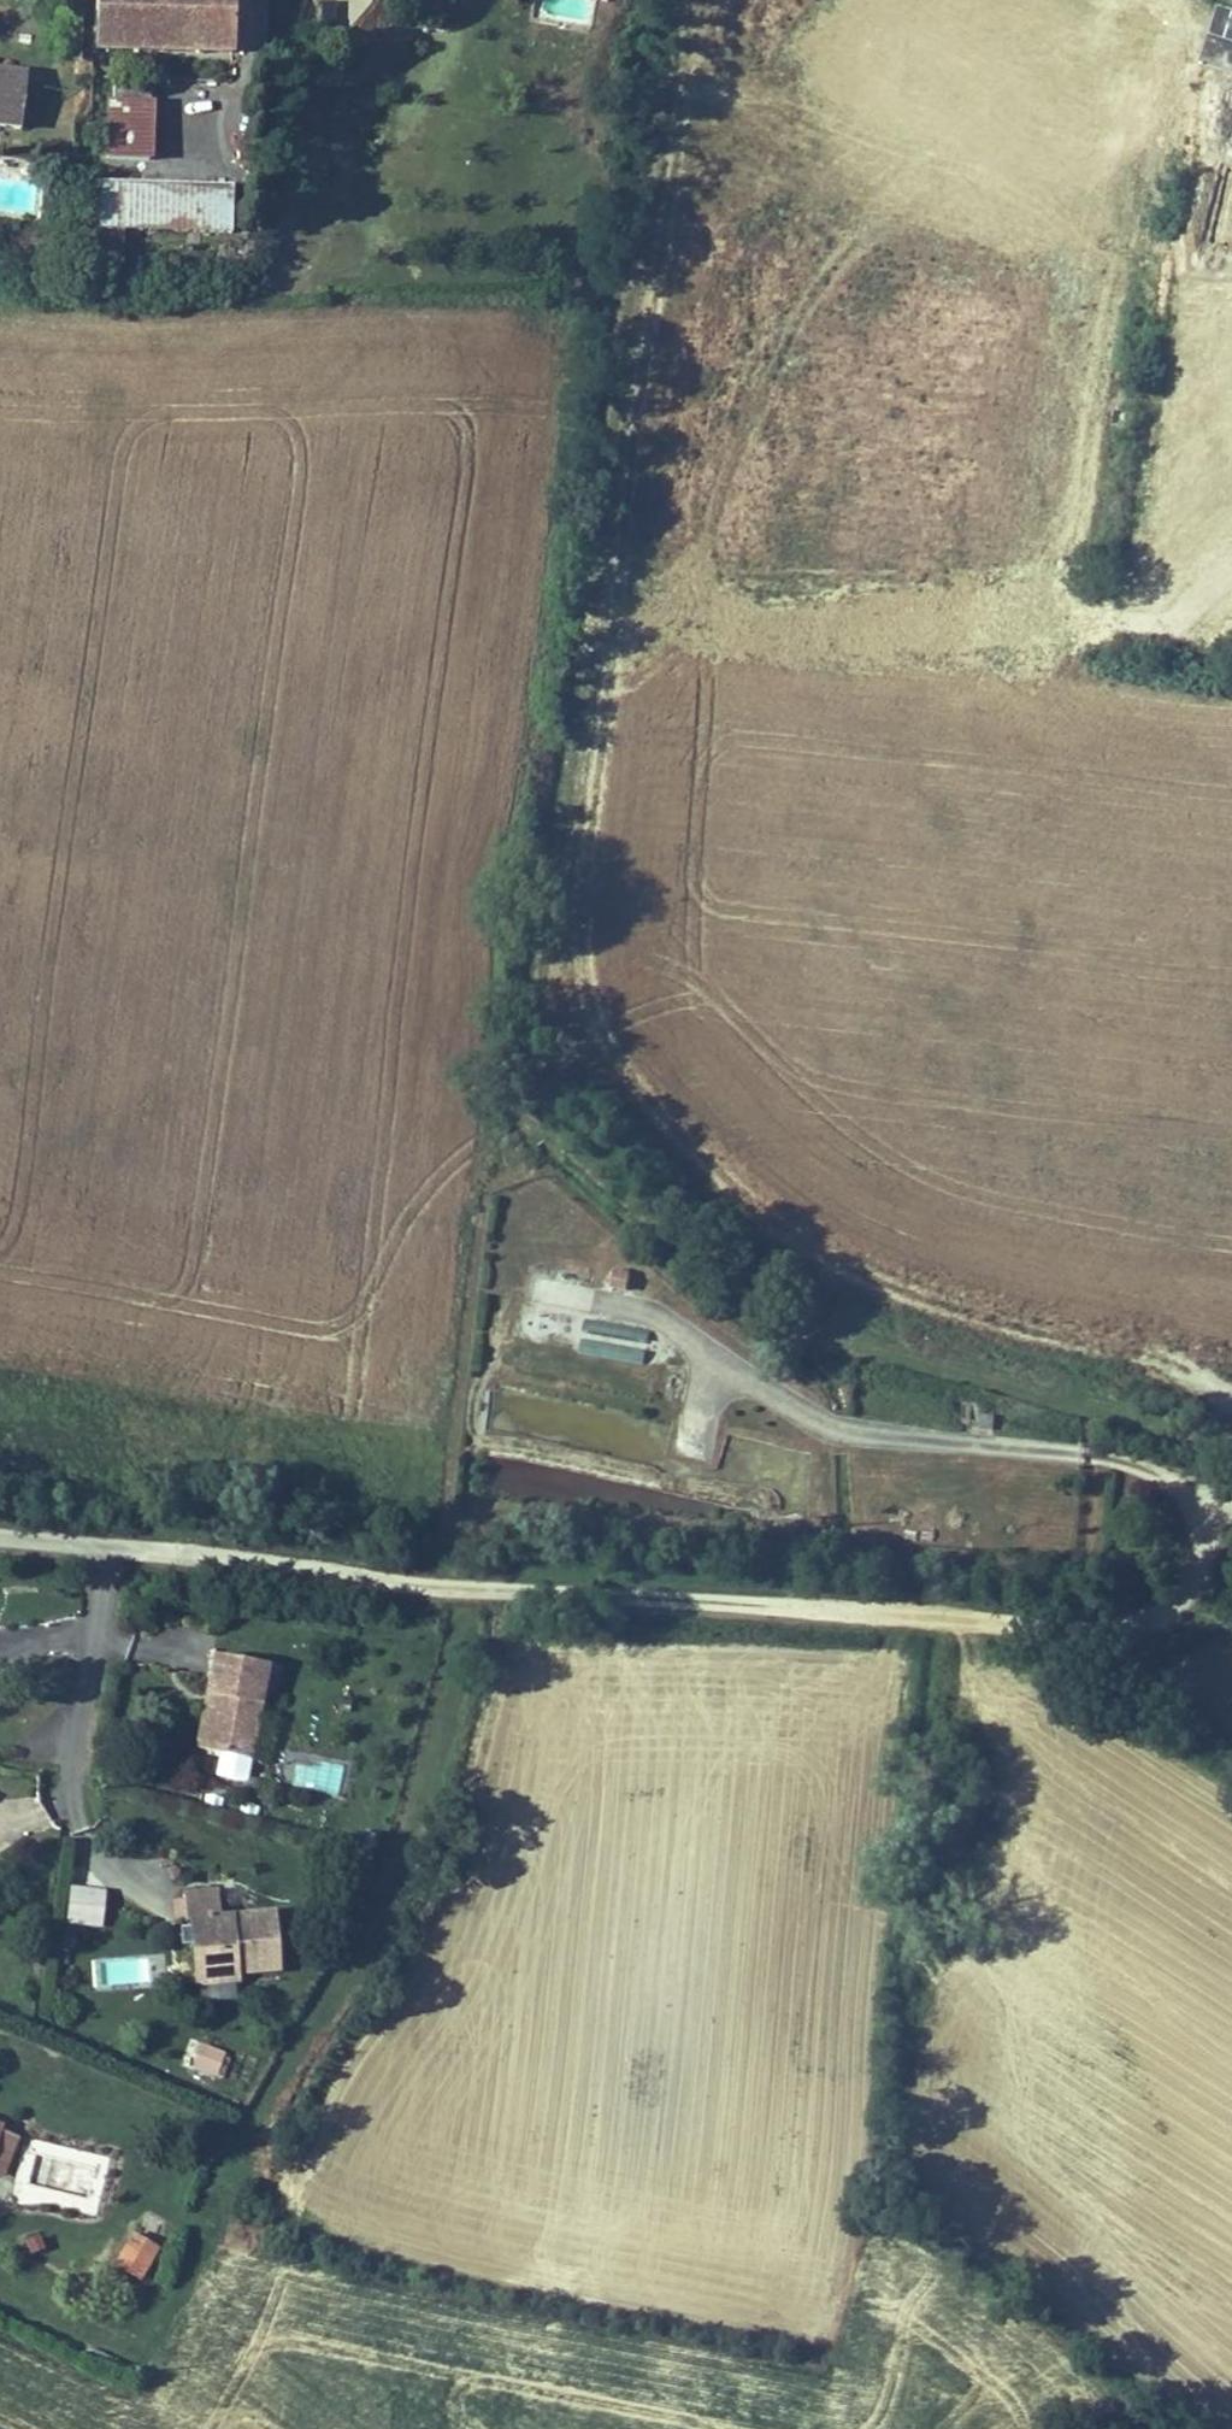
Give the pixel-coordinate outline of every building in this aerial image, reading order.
[(94,42),(255,47),(267,47),(267,37),(268,0),(95,0),(94,42)] [(345,2),(315,1),(314,24),(344,25),(345,2)] [(19,123),(26,70),(0,67),(0,120),(19,123)] [(106,93),(104,151),(151,153),(154,95),(106,93)] [(243,178),(96,174),(94,261),(132,262),(133,225),(242,228),(243,178)] [(214,1691),(205,1745),(221,1748),(217,1775),(250,1780),(270,1659),(213,1650),(207,1690),(214,1691)] [(205,1745),(214,1691),(207,1690),(198,1744),(205,1745)] [(238,1972),(281,1969),(276,1907),(220,1912),(218,1886),(183,1889),(186,1916),(191,1915),(193,1946),(205,1945),(208,1982),(238,1980),(238,1972)] [(208,1982),(205,1945),(193,1946),(196,1983),(208,1982)] [(224,2051),(202,2044),(194,2068),(217,2075),(224,2051)] [(2,2128),(0,2134),(0,2174),(2,2175),(18,2134),(2,2128)] [(157,2246),(133,2232),(116,2263),(140,2277),(157,2246)] [(27,2238),(33,2252),(45,2247),(39,2233),(27,2238)]
